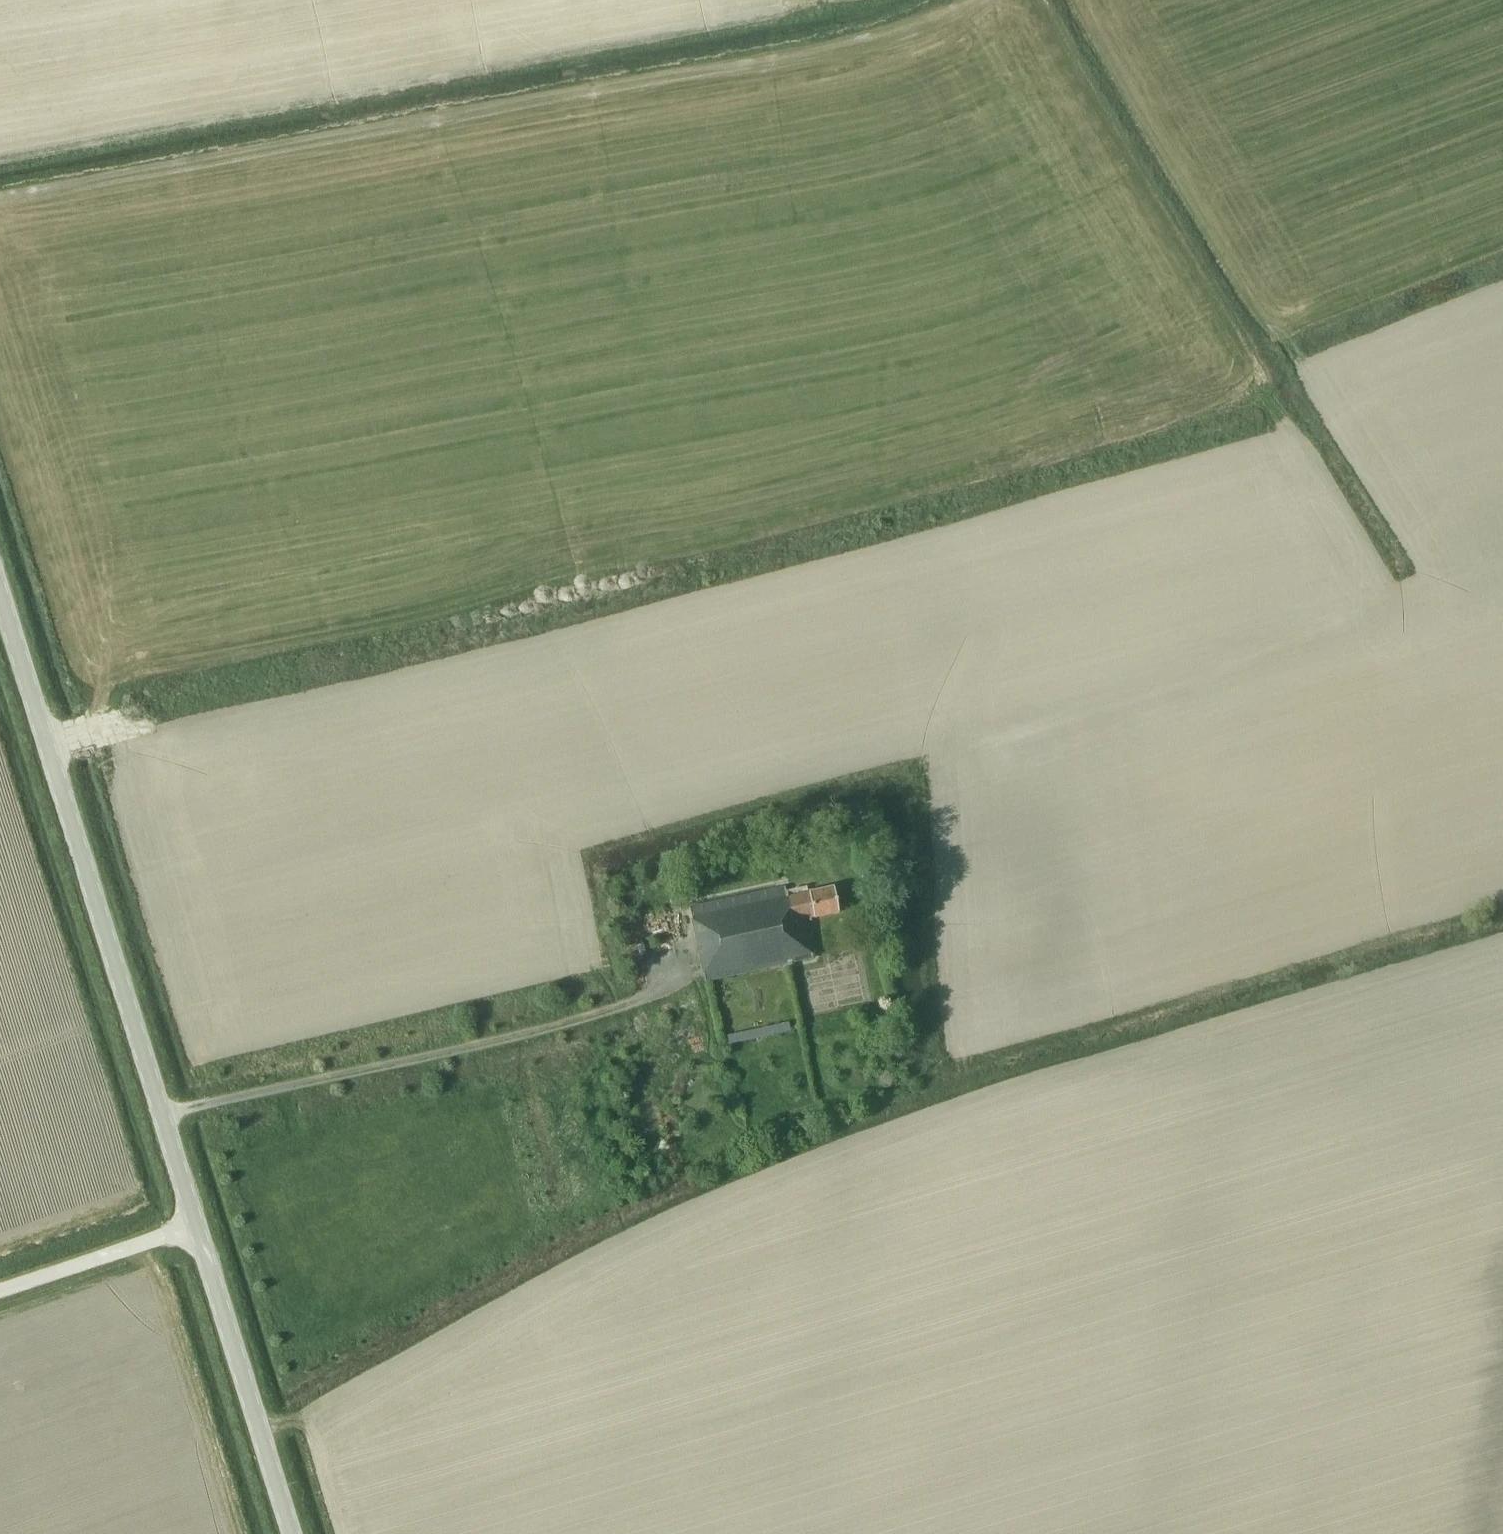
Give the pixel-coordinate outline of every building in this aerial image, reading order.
[(688,907),(704,980),(810,958),(804,930),(815,928),(813,917),(837,912),(832,886),(785,896),(783,887),(688,907)] [(732,1044),(793,1029),(791,1020),(730,1035),(732,1044)]
